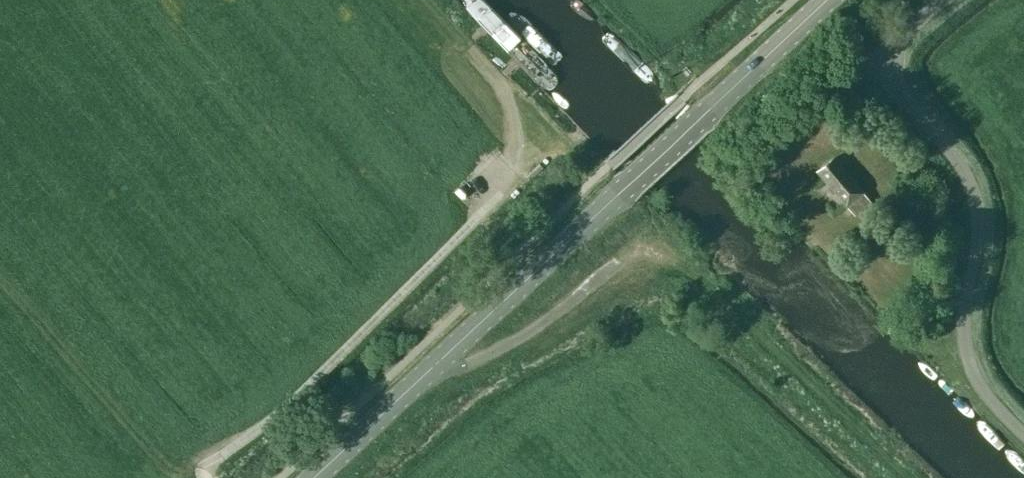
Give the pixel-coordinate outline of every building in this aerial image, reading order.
[(834,157),(817,170),(832,188),(846,205),(847,205),(854,214),(870,201),(863,192),(863,191),(834,157)] [(932,327),(926,332),(933,339),(938,334),(932,327)]
